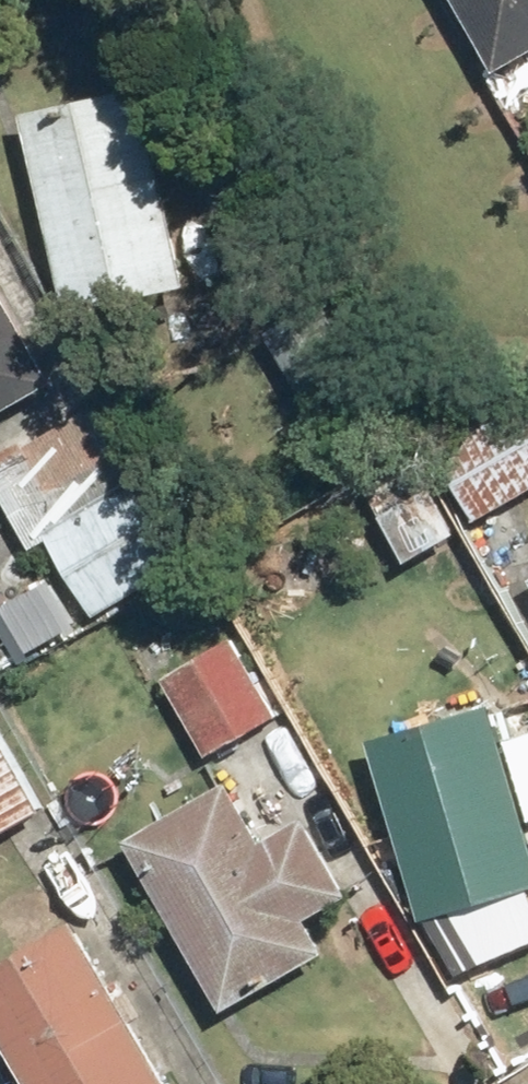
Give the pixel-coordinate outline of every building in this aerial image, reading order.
[(503,73),(527,59),(527,0),(461,0),(503,73)] [(197,286),(151,86),(29,114),(76,314),(197,286)] [(62,378),(0,269),(0,413),(62,378)] [(113,398),(0,464),(0,483),(39,549),(55,540),(101,618),(206,556),(113,398)] [(480,523),(527,495),(527,400),(439,453),(480,523)] [(86,628),(59,579),(0,613),(0,676),(86,628)] [(239,637),(167,679),(213,757),(285,715),(239,637)] [(377,741),(429,921),(527,893),(527,801),(500,705),(377,741)] [(51,810),(2,728),(0,729),(0,840),(51,810)] [(236,780),(132,840),(232,1011),(334,952),(315,919),(358,895),(314,819),(273,843),(236,780)] [(0,971),(0,1029),(33,1083),(174,1083),(79,924),(0,971)]
